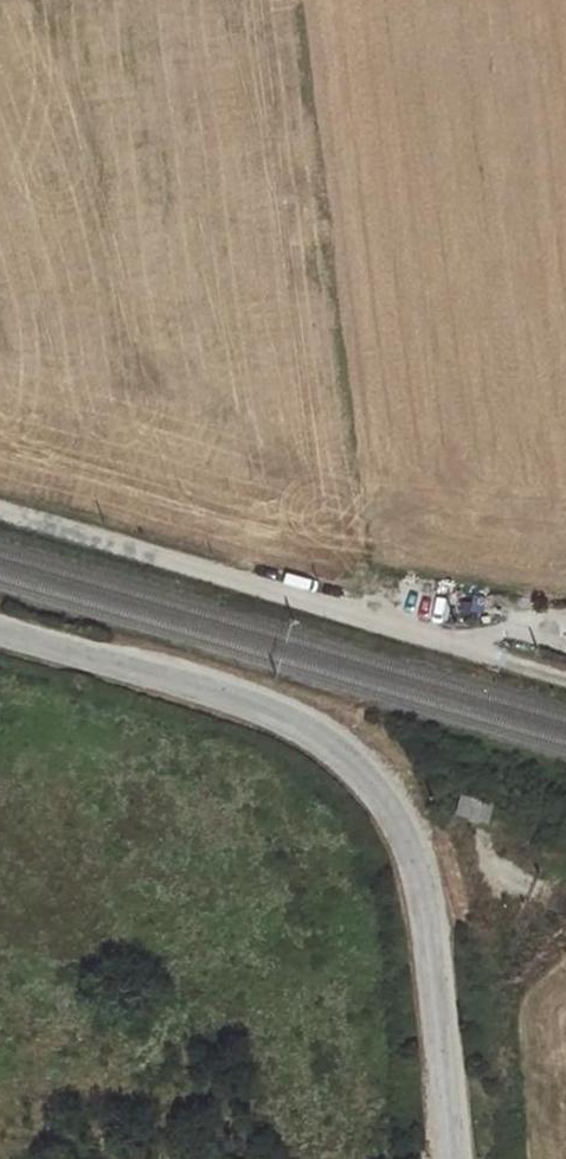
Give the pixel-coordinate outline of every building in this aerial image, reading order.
[(494,806),(460,796),(454,814),(489,824),(494,806)]
